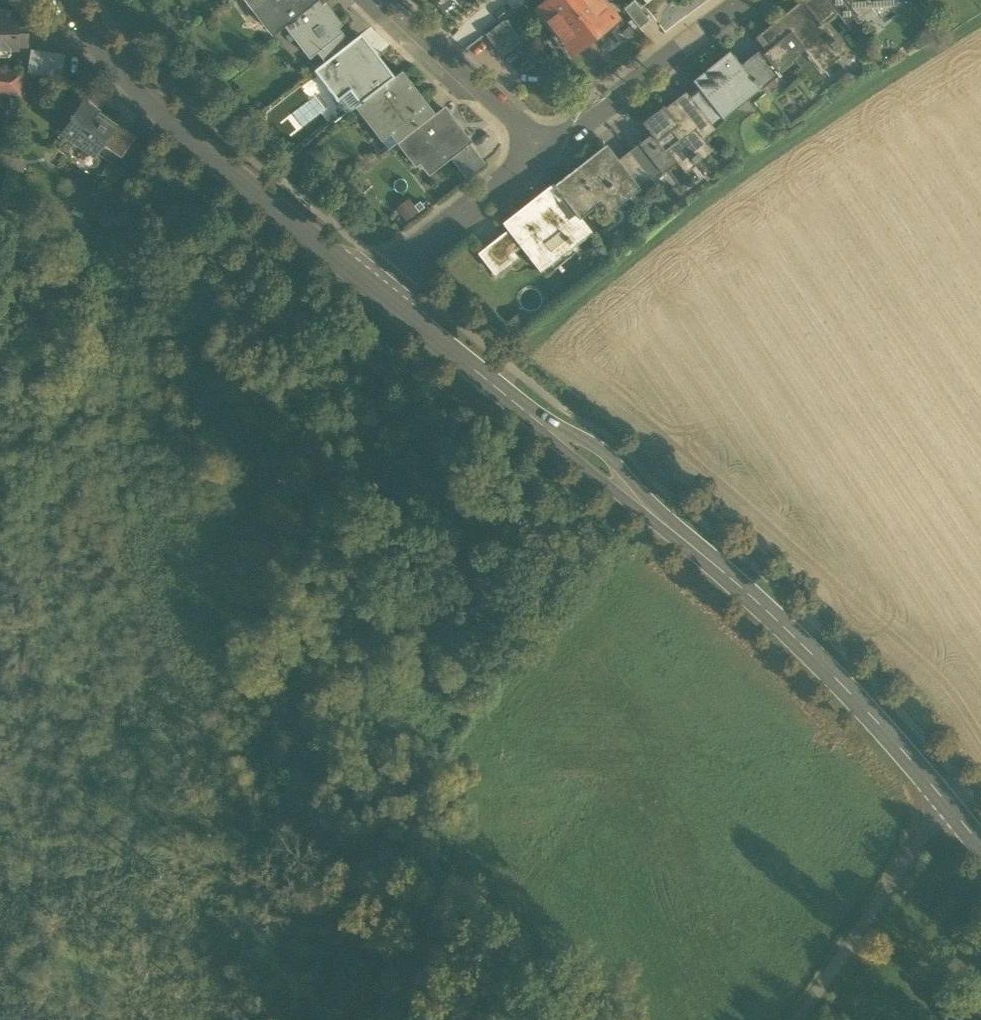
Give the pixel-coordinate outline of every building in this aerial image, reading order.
[(259,14),(263,11),(255,0),(248,0),(259,14)] [(263,11),(259,14),(273,32),(284,24),(312,3),(309,0),(255,0),(263,11)] [(319,0),(315,0),(312,3),(284,24),(309,56),(317,50),(341,32),(341,31),(338,26),(341,23),(330,8),(327,11),(319,0)] [(571,52),(616,17),(602,0),(547,0),(537,8),(571,52)] [(639,27),(649,19),(634,0),(632,0),(623,7),(639,27)] [(836,13),(826,0),(804,0),(802,2),(804,4),(783,21),(780,18),(759,35),(766,45),(742,65),(734,55),(724,63),(721,59),(702,74),(708,82),(689,97),(714,129),(725,119),(724,118),(723,119),(720,115),(755,87),(758,92),(779,76),(776,73),(805,50),(822,71),(849,50),(826,21),(836,13)] [(836,13),(845,24),(872,4),(869,1),(870,0),(826,0),(836,13)] [(19,48),(19,44),(28,44),(28,25),(19,25),(19,11),(15,7),(0,7),(0,48),(19,48)] [(485,34),(502,56),(522,40),(505,18),(485,34)] [(349,42),(341,32),(317,50),(324,60),(334,53),(349,42)] [(376,52),(361,32),(354,38),(369,58),(376,52)] [(369,58),(354,38),(349,42),(334,53),(350,74),(369,58)] [(65,52),(30,47),(27,71),(62,76),(65,52)] [(324,60),(317,66),(340,96),(349,89),(359,102),(394,75),(376,52),(369,58),(350,74),(334,53),(324,60)] [(308,74),(340,117),(350,109),(340,96),(317,66),(308,74)] [(20,94),(23,70),(0,67),(0,91),(20,94)] [(359,102),(386,136),(390,132),(427,103),(401,70),(394,75),(359,102)] [(340,96),(350,109),(359,102),(349,89),(340,96)] [(703,137),(714,129),(689,97),(687,95),(669,110),(663,104),(641,122),(650,133),(639,142),(658,168),(659,167),(673,156),(684,171),(712,148),(703,137)] [(64,155),(85,170),(97,152),(115,127),(96,114),(100,109),(83,97),(60,130),(75,140),(64,155)] [(390,132),(397,141),(402,138),(434,113),(427,103),(390,132)] [(402,138),(428,172),(449,156),(468,141),(442,107),(434,113),(402,138)] [(449,156),(464,175),(483,160),(468,141),(449,156)] [(639,142),(629,150),(650,177),(652,180),(663,171),(659,167),(658,168),(639,142)] [(591,161),(578,171),(599,197),(610,189),(621,203),(641,188),(639,186),(618,159),(611,164),(608,160),(612,153),(609,151),(606,149),(598,150),(593,153),(591,157),(591,161)] [(639,186),(650,177),(629,150),(618,159),(639,186)] [(85,170),(94,177),(107,159),(97,152),(85,170)] [(602,201),(599,197),(578,171),(576,167),(554,184),(556,187),(580,218),(602,201)] [(556,187),(554,184),(541,195),(543,198),(556,187)] [(589,229),(580,218),(556,187),(543,198),(541,195),(505,222),(510,229),(522,244),(539,267),(555,254),(544,240),(557,229),(569,244),(589,229)] [(512,252),(522,244),(510,229),(500,236),(512,252)] [(479,252),(495,274),(517,257),(512,252),(500,236),(479,252)]
